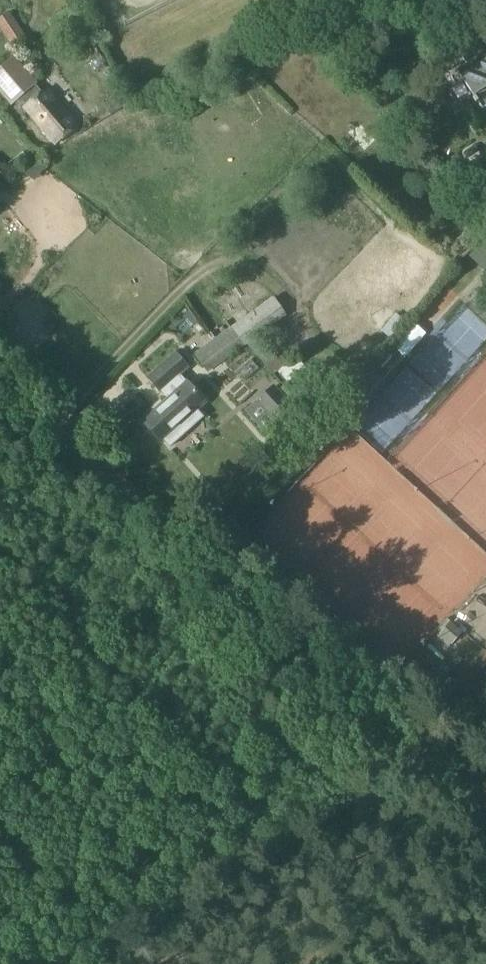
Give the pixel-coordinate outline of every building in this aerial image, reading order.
[(11,13),(0,20),(0,25),(13,45),(27,36),(21,28),(11,13)] [(482,40),(460,55),(467,65),(457,71),(474,98),(472,99),(476,104),(478,103),(482,110),(485,108),(485,46),(482,40)] [(42,93),(36,86),(41,82),(18,54),(0,70),(0,90),(13,105),(21,99),(26,106),(25,107),(57,143),(78,125),(47,89),(42,93)] [(470,300),(482,311),(485,307),(485,301),(477,293),(470,300)] [(274,299),(231,329),(244,347),(286,316),(274,299)] [(391,339),(399,330),(389,322),(382,331),(391,339)] [(231,329),(215,341),(228,358),(244,347),(231,329)] [(228,358),(215,341),(195,355),(207,373),(228,358)] [(169,399),(143,422),(160,442),(164,439),(171,447),(205,417),(200,410),(209,402),(188,379),(187,380),(181,374),(188,368),(175,353),(146,378),(159,393),(162,391),(169,399)] [(297,356),(278,371),(288,383),(307,368),(297,356)] [(309,424),(280,392),(264,405),(285,429),(291,424),(299,433),(309,424)]
